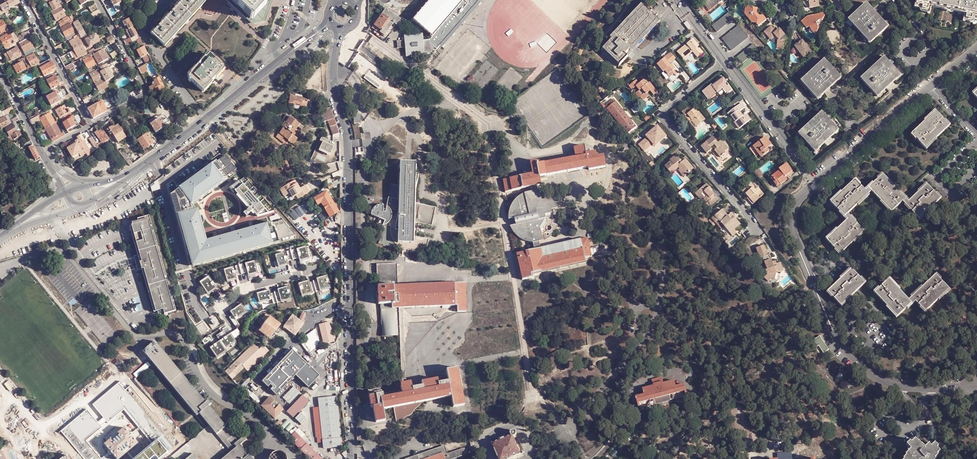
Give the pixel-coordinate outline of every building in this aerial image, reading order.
[(20,3),(18,0),(5,0),(6,3),(0,6),(0,16),(5,13),(6,15),(10,12),(10,9),(12,7),(17,5),(20,3)] [(55,1),(47,5),(51,12),(61,7),(60,6),(58,1),(57,0),(56,0),(55,1)] [(205,0),(173,0),(146,29),(152,34),(163,45),(205,0)] [(251,25),(265,22),(273,0),(225,0),(251,25)] [(440,47),(480,0),(431,0),(413,21),(433,37),(430,42),(429,43),(435,48),(437,50),(440,47)] [(440,47),(443,49),(483,2),(480,0),(440,47)] [(711,9),(722,0),(703,0),(711,9)] [(803,5),(806,9),(812,10),(821,8),(820,1),(817,1),(817,0),(808,0),(807,4),(803,5)] [(919,2),(917,2),(916,9),(924,11),(932,12),(933,5),(965,11),(964,19),(972,21),(976,22),(976,0),(919,0),(919,2)] [(93,13),(98,10),(97,8),(94,3),(89,6),(93,13)] [(122,10),(119,4),(114,7),(118,13),(122,10)] [(849,19),(871,43),(888,28),(866,4),(849,19)] [(609,36),(614,41),(648,10),(643,5),(609,36)] [(932,12),(924,11),(925,13),(925,14),(926,15),(928,15),(934,16),(936,8),(943,10),(962,14),(961,21),(966,22),(968,23),(969,23),(971,22),(972,21),(964,19),(965,11),(933,5),(932,12)] [(61,7),(51,12),(56,21),(66,16),(66,15),(64,13),(63,10),(61,7)] [(766,25),(765,19),(765,16),(762,18),(760,19),(758,17),(759,15),(759,12),(758,9),(746,7),(745,9),(744,15),(748,21),(751,22),(754,25),(757,26),(761,29),(766,25)] [(379,31),(385,36),(394,24),(397,25),(400,20),(386,9),(374,26),(379,30),(379,31)] [(614,41),(604,50),(617,64),(626,55),(629,57),(634,52),(631,50),(650,33),(648,30),(658,21),(648,10),(614,41)] [(717,31),(733,18),(729,13),(712,26),(717,31)] [(806,19),(804,23),(807,26),(805,28),(807,30),(809,29),(812,32),(818,27),(818,26),(818,24),(819,22),(821,21),(823,21),(825,16),(822,14),(812,17),(811,19),(810,18),(808,20),(806,19)] [(60,25),(59,25),(61,28),(70,24),(73,23),(71,19),(64,22),(60,25)] [(78,21),(76,22),(73,23),(74,25),(76,28),(77,31),(79,34),(81,37),(81,38),(86,35),(78,21)] [(133,38),(138,36),(131,22),(128,24),(128,25),(127,26),(129,30),(133,38)] [(71,27),(70,24),(61,28),(61,29),(66,37),(67,40),(73,37),(79,34),(77,31),(75,32),(73,30),(76,28),(74,25),(71,27)] [(722,38),(732,50),(748,36),(743,30),(739,25),(722,38)] [(28,39),(37,34),(34,28),(22,35),(25,41),(28,39)] [(779,52),(786,52),(787,39),(781,32),(779,33),(777,30),(775,31),(773,29),(767,35),(774,43),(776,41),(780,46),(779,52)] [(10,33),(0,38),(5,49),(7,51),(11,48),(10,46),(15,43),(14,41),(10,35),(10,33)] [(86,35),(81,38),(84,44),(87,49),(97,43),(93,34),(87,37),(86,35)] [(429,43),(430,42),(423,42),(422,35),(404,37),(404,41),(397,42),(397,49),(405,48),(405,58),(424,56),(424,54),(430,54),(435,48),(429,43)] [(78,37),(74,39),(69,42),(74,50),(82,45),(78,38),(78,37)] [(24,53),(26,51),(33,48),(28,39),(25,41),(21,43),(19,44),(21,47),(24,53)] [(686,45),(678,53),(685,59),(693,52),(698,58),(704,53),(699,47),(700,46),(694,40),(688,45),(686,45)] [(804,41),(797,47),(806,58),(813,52),(810,48),(811,47),(808,44),(807,45),(804,41)] [(82,45),(74,50),(78,58),(87,53),(82,45)] [(756,51),(751,45),(737,56),(742,62),(756,51)] [(148,55),(144,47),(143,48),(139,50),(142,58),(148,55)] [(11,61),(22,56),(20,53),(18,48),(17,48),(15,49),(7,53),(11,61)] [(103,50),(94,54),(93,55),(98,63),(99,64),(102,62),(108,59),(103,50)] [(612,68),(617,64),(604,50),(600,54),(612,68)] [(675,58),(670,51),(663,57),(664,59),(657,64),(663,72),(664,70),(670,77),(673,74),(675,76),(679,73),(671,65),(669,63),(671,63),(675,58)] [(34,54),(26,58),(32,67),(39,63),(34,54)] [(189,80),(191,82),(202,93),(224,70),(208,55),(201,63),(187,78),(189,80)] [(96,65),(91,56),(86,58),(83,60),(87,68),(88,69),(91,67),(96,65)] [(68,58),(62,62),(65,67),(71,64),(68,58)] [(862,80),(877,96),(900,75),(885,58),(862,80)] [(52,72),(56,70),(50,59),(45,62),(46,65),(48,64),(52,72)] [(359,71),(367,70),(369,70),(369,69),(367,59),(357,61),(359,71)] [(802,82),(817,99),(841,77),(825,60),(802,82)] [(22,62),(15,66),(13,67),(17,74),(26,70),(22,62)] [(44,76),(52,72),(48,64),(46,65),(45,62),(39,65),(40,68),(40,69),(44,76)] [(100,67),(98,69),(98,70),(100,73),(108,69),(108,68),(106,64),(104,65),(100,67)] [(148,70),(145,65),(138,68),(141,74),(148,70)] [(108,68),(108,69),(113,78),(116,76),(111,66),(108,68)] [(108,69),(100,73),(103,78),(107,85),(110,83),(108,80),(113,78),(108,69)] [(365,73),(362,71),(361,73),(361,75),(362,76),(363,78),(361,81),(364,83),(365,81),(372,86),(378,77),(372,72),(372,71),(369,69),(369,70),(367,70),(365,73)] [(100,73),(98,70),(95,72),(94,70),(91,72),(92,73),(90,74),(94,83),(103,78),(100,73)] [(54,74),(59,84),(63,82),(60,77),(57,72),(54,74)] [(51,90),(59,85),(60,85),(59,84),(54,74),(46,79),(51,90)] [(103,78),(94,83),(99,92),(94,95),(93,93),(88,96),(89,97),(88,97),(84,99),(83,100),(85,104),(91,101),(106,93),(104,89),(108,87),(107,85),(103,78)] [(164,88),(159,79),(154,81),(155,82),(156,85),(153,86),(149,88),(152,94),(153,94),(157,92),(158,92),(159,92),(159,91),(159,90),(164,88)] [(705,91),(710,99),(723,89),(728,94),(733,90),(724,79),(714,86),(713,85),(705,91)] [(630,86),(633,90),(637,87),(640,91),(635,95),(638,99),(641,97),(644,101),(650,96),(648,94),(651,91),(655,95),(659,92),(650,82),(648,83),(645,80),(641,84),(637,80),(630,86)] [(110,83),(107,85),(108,87),(110,90),(110,91),(116,87),(113,82),(110,83)] [(51,106),(60,102),(57,96),(59,94),(58,91),(46,98),(51,106)] [(294,105),(300,106),(306,107),(307,107),(310,107),(311,107),(311,104),(312,104),(312,103),(313,100),(309,99),(310,95),(306,94),(305,98),(299,97),(299,94),(293,93),(293,96),(291,95),(289,104),(294,105)] [(174,108),(170,99),(164,101),(169,111),(174,108)] [(102,101),(88,109),(93,119),(107,111),(102,101)] [(729,114),(740,129),(752,120),(747,114),(744,116),(741,112),(746,107),(743,103),(729,114)] [(56,110),(60,117),(70,112),(69,109),(67,110),(64,105),(56,110)] [(618,105),(610,112),(628,133),(637,126),(630,119),(636,114),(632,111),(627,115),(618,105)] [(692,105),(683,113),(686,117),(688,115),(691,119),(689,121),(695,129),(707,120),(700,112),(698,112),(692,105)] [(14,110),(12,107),(3,112),(4,115),(6,114),(14,110)] [(334,119),(331,108),(324,111),(325,112),(328,121),(334,119)] [(912,134),(926,149),(951,126),(937,111),(912,134)] [(70,116),(72,115),(70,112),(60,117),(61,120),(65,118),(70,116)] [(45,129),(55,123),(50,113),(43,117),(42,114),(39,116),(40,119),(45,129)] [(799,135),(815,151),(838,129),(823,113),(799,135)] [(287,114),(280,124),(284,127),(294,134),(298,127),(303,130),(305,127),(301,124),(290,117),(287,114)] [(30,120),(32,124),(40,119),(39,116),(30,120)] [(70,116),(65,118),(66,121),(63,123),(67,131),(76,126),(71,118),(70,116)] [(5,117),(0,120),(0,127),(0,128),(1,129),(9,125),(5,117)] [(156,133),(166,127),(164,125),(169,122),(167,119),(162,122),(160,118),(150,124),(156,133)] [(334,136),(339,134),(339,133),(334,119),(328,121),(331,128),(334,136)] [(51,139),(61,134),(55,123),(45,129),(46,130),(51,139)] [(9,137),(6,138),(16,148),(17,147),(17,146),(17,145),(15,142),(13,140),(21,135),(19,131),(16,132),(12,125),(4,129),(9,137)] [(99,125),(94,127),(97,131),(98,132),(95,134),(103,144),(109,140),(109,139),(99,125)] [(126,138),(122,131),(120,129),(118,125),(115,127),(114,125),(109,128),(116,140),(119,143),(126,138)] [(667,136),(658,125),(649,133),(651,134),(647,137),(638,145),(644,152),(653,143),(656,141),(659,143),(667,136)] [(294,134),(284,127),(280,133),(285,137),(289,140),(291,138),(293,134),(294,134)] [(115,141),(116,140),(109,128),(107,130),(114,141),(115,141)] [(158,143),(150,132),(147,134),(153,143),(155,146),(158,143)] [(53,142),(63,137),(61,134),(51,139),(53,142)] [(144,149),(153,143),(147,134),(138,140),(144,149)] [(88,156),(92,154),(83,141),(84,140),(81,135),(77,137),(78,140),(87,154),(88,156)] [(330,141),(322,137),(321,140),(325,142),(321,150),(333,155),(336,148),(328,144),(330,141)] [(713,150),(711,149),(716,146),(718,148),(715,151),(721,158),(727,153),(726,152),(729,149),(722,140),(719,143),(714,137),(701,147),(707,154),(713,150)] [(766,137),(754,146),(760,155),(762,157),(771,151),(769,148),(772,145),(766,137)] [(293,146),(294,144),(296,142),(291,138),(289,140),(287,143),(293,146)] [(87,154),(78,140),(74,142),(75,144),(71,146),(67,149),(72,158),(79,154),(81,157),(87,154)] [(34,147),(33,145),(28,148),(36,162),(40,159),(40,158),(34,147)] [(754,146),(750,149),(756,157),(760,155),(754,146)] [(538,187),(543,186),(541,178),(589,169),(589,171),(606,168),(604,157),(598,158),(596,153),(587,154),(585,148),(575,150),(576,159),(561,162),(560,158),(531,163),(533,175),(504,182),(506,193),(532,188),(538,187)] [(120,154),(127,163),(130,160),(131,160),(128,156),(124,151),(120,154)] [(665,167),(672,174),(679,168),(680,169),(679,171),(685,177),(695,169),(687,159),(683,162),(677,155),(671,160),(672,161),(665,167)] [(237,171),(225,157),(179,189),(181,191),(180,192),(197,262),(278,239),(295,233),(282,223),(203,243),(201,236),(195,214),(194,209),(191,206),(189,203),(225,179),(237,171)] [(291,171),(290,167),(287,160),(279,163),(283,171),(285,170),(286,173),(291,171)] [(398,162),(398,163),(399,164),(399,185),(399,200),(388,198),(386,207),(379,206),(374,208),(371,213),(370,215),(384,221),(383,225),(379,244),(405,250),(426,254),(429,240),(416,237),(417,230),(419,223),(431,226),(436,208),(414,204),(414,163),(410,163),(403,162),(398,162)] [(778,181),(782,185),(788,180),(786,177),(793,171),(788,163),(780,169),(781,171),(773,177),(777,182),(778,181)] [(761,168),(755,173),(759,179),(765,175),(761,168)] [(826,238),(841,253),(864,231),(849,213),(872,192),(892,211),(903,201),(907,197),(885,173),(867,190),(857,179),(830,204),(845,220),(826,238)] [(773,177),(771,179),(778,188),(782,185),(778,181),(777,182),(773,177)] [(225,179),(189,203),(191,206),(227,181),(225,179)] [(158,181),(150,184),(153,191),(161,188),(158,181)] [(298,199),(309,192),(305,185),(300,189),(297,183),(296,184),(294,181),(282,188),(286,195),(290,193),(293,197),(296,195),(298,199)] [(708,184),(697,193),(707,204),(705,206),(709,209),(719,200),(712,191),(714,190),(708,184)] [(747,198),(754,204),(765,195),(759,188),(757,189),(752,184),(743,191),(748,197),(747,198)] [(906,204),(920,218),(942,198),(928,184),(910,200),(906,204)] [(532,188),(532,193),(524,195),(519,198),(513,204),(511,208),(509,215),(509,220),(515,219),(516,222),(517,226),(511,227),(516,235),(521,239),(525,241),(529,242),(533,243),(535,251),(541,249),(540,242),(544,241),(549,238),(554,234),(558,228),(559,223),(560,218),(559,216),(554,217),(552,210),(558,209),(555,204),(552,200),(548,197),(543,194),(539,193),(538,187),(532,188)] [(197,262),(180,192),(178,190),(170,196),(189,255),(192,254),(195,263),(192,264),(193,267),(279,241),(278,239),(197,262)] [(318,204),(322,203),(331,217),(339,212),(330,198),(334,196),(331,192),(328,194),(327,192),(314,199),(318,204)] [(250,210),(235,194),(234,195),(248,211),(250,210)] [(726,208),(712,221),(717,226),(720,224),(722,226),(725,223),(733,233),(743,224),(739,219),(740,218),(735,212),(731,215),(726,208)] [(197,213),(195,214),(201,236),(203,236),(197,213)] [(175,311),(148,216),(136,219),(137,224),(130,226),(137,255),(135,256),(139,270),(143,269),(153,312),(162,310),(164,314),(175,311)] [(519,254),(523,280),(533,278),(533,274),(588,262),(588,259),(593,258),(589,239),(541,249),(535,251),(519,254)] [(767,244),(758,247),(762,259),(765,258),(766,262),(768,262),(769,269),(764,271),(763,274),(771,282),(775,278),(777,278),(779,272),(783,271),(787,269),(784,261),(779,262),(778,260),(776,260),(771,251),(769,251),(767,244)] [(285,253),(275,256),(277,263),(275,263),(276,269),(289,265),(287,261),(298,258),(300,262),(312,258),(311,253),(308,253),(307,247),(297,250),(297,252),(295,252),(295,250),(287,253),(288,257),(286,257),(285,253)] [(233,266),(224,269),(226,276),(223,276),(224,282),(227,281),(227,282),(237,279),(236,275),(247,272),(248,276),(258,273),(258,272),(261,272),(259,266),(256,267),(254,260),(245,263),(246,267),(244,268),(243,264),(235,266),(236,270),(234,271),(233,266)] [(383,337),(399,336),(399,309),(401,309),(403,309),(457,306),(458,312),(468,313),(466,283),(400,286),(398,286),(397,264),(377,265),(378,305),(382,306),(383,337)] [(829,291),(843,306),(866,283),(852,268),(829,291)] [(207,274),(203,275),(205,278),(199,282),(206,292),(210,289),(212,291),(220,286),(215,279),(212,281),(207,274)] [(302,281),(299,282),(301,293),(307,291),(307,293),(325,288),(324,286),(330,285),(326,274),(323,275),(323,277),(316,279),(317,280),(317,281),(310,283),(310,282),(310,281),(303,283),(302,281)] [(875,292),(898,316),(915,300),(926,312),(940,298),(941,300),(952,289),(937,274),(910,299),(890,278),(875,292)] [(267,289),(257,292),(258,297),(260,296),(262,302),(272,298),(274,303),(286,299),(286,298),(291,296),(288,285),(284,286),(285,288),(278,290),(278,291),(278,292),(271,294),(271,293),(268,294),(267,289)] [(233,315),(229,317),(238,330),(242,328),(239,322),(248,316),(242,308),(244,307),(241,303),(232,310),(235,313),(233,315)] [(256,320),(259,322),(262,324),(258,329),(255,332),(268,341),(270,338),(281,324),(271,317),(266,313),(265,312),(261,317),(260,316),(256,320)] [(301,319),(296,316),(293,314),(288,321),(284,327),(296,336),(305,323),(304,322),(306,317),(302,316),(301,319)] [(324,344),(335,341),(330,322),(319,325),(324,344)] [(306,336),(308,339),(304,342),(310,351),(321,344),(318,337),(315,329),(306,336)] [(220,341),(210,347),(216,356),(221,352),(223,354),(227,351),(226,349),(232,345),(233,347),(238,344),(236,341),(230,333),(220,341)] [(811,340),(818,355),(828,351),(821,336),(811,340)] [(219,436),(229,449),(235,444),(238,447),(242,443),(247,440),(244,436),(238,441),(209,406),(211,404),(208,400),(206,402),(155,341),(143,351),(195,413),(197,415),(200,413),(219,436)] [(254,344),(227,373),(235,380),(246,369),(249,372),(270,351),(264,346),(262,348),(260,350),(256,346),(254,344)] [(292,350),(261,382),(267,387),(270,385),(272,387),(270,390),(276,396),(295,376),(308,388),(319,376),(292,350)] [(373,408),(376,423),(385,421),(383,410),(393,409),(421,403),(451,397),(454,407),(465,405),(458,368),(447,371),(448,381),(438,383),(438,387),(424,390),(423,386),(417,387),(412,388),(413,392),(401,394),(383,398),(382,394),(369,397),(371,408),(373,408)] [(636,396),(639,409),(687,395),(684,384),(676,385),(674,380),(663,382),(662,377),(652,380),(653,385),(643,388),(644,394),(636,396)] [(423,386),(424,390),(438,387),(438,383),(436,378),(422,381),(423,386)] [(401,394),(413,392),(412,388),(411,382),(400,384),(401,394)] [(167,454),(156,440),(162,435),(118,383),(92,405),(103,418),(106,421),(108,423),(123,410),(153,443),(135,458),(161,458),(167,454)] [(302,395),(287,412),(294,418),(310,401),(302,395)] [(269,397),(261,406),(274,419),(283,410),(269,397)] [(342,448),(337,397),(318,399),(319,408),(323,443),(323,449),(342,448)] [(421,403),(393,409),(396,422),(399,422),(402,420),(405,418),(409,416),(411,415),(413,413),(414,411),(416,409),(419,407),(420,406),(421,403)] [(323,443),(319,408),(313,409),(316,438),(317,438),(318,444),(323,443)] [(85,440),(101,427),(99,425),(97,423),(86,410),(61,432),(83,458),(101,458),(85,440)] [(300,413),(294,419),(300,424),(305,418),(300,413)] [(125,428),(104,445),(117,458),(120,458),(138,444),(125,428)] [(521,453),(514,436),(516,435),(516,432),(515,430),(513,429),(511,431),(510,433),(511,435),(502,439),(493,443),(500,458),(507,458),(521,453)] [(295,432),(289,438),(295,444),(301,438),(295,432)] [(301,438),(295,444),(300,450),(305,446),(310,451),(312,449),(301,438)] [(935,458),(938,456),(937,454),(940,451),(937,448),(939,447),(935,444),(932,447),(929,444),(925,448),(923,445),(922,445),(915,440),(912,443),(911,442),(907,445),(911,450),(906,455),(907,456),(904,458),(936,458),(935,458)] [(242,443),(238,447),(248,458),(255,458),(242,443)] [(238,447),(235,444),(218,458),(217,458),(248,458),(238,447)] [(300,450),(306,456),(306,455),(310,458),(322,458),(312,449),(310,451),(305,446),(300,450)] [(467,454),(466,450),(447,456),(445,448),(413,458),(454,458),(467,454)] [(6,449),(0,452),(0,457),(1,458),(11,458),(6,449)] [(278,449),(267,458),(268,458),(286,458),(278,449)]
